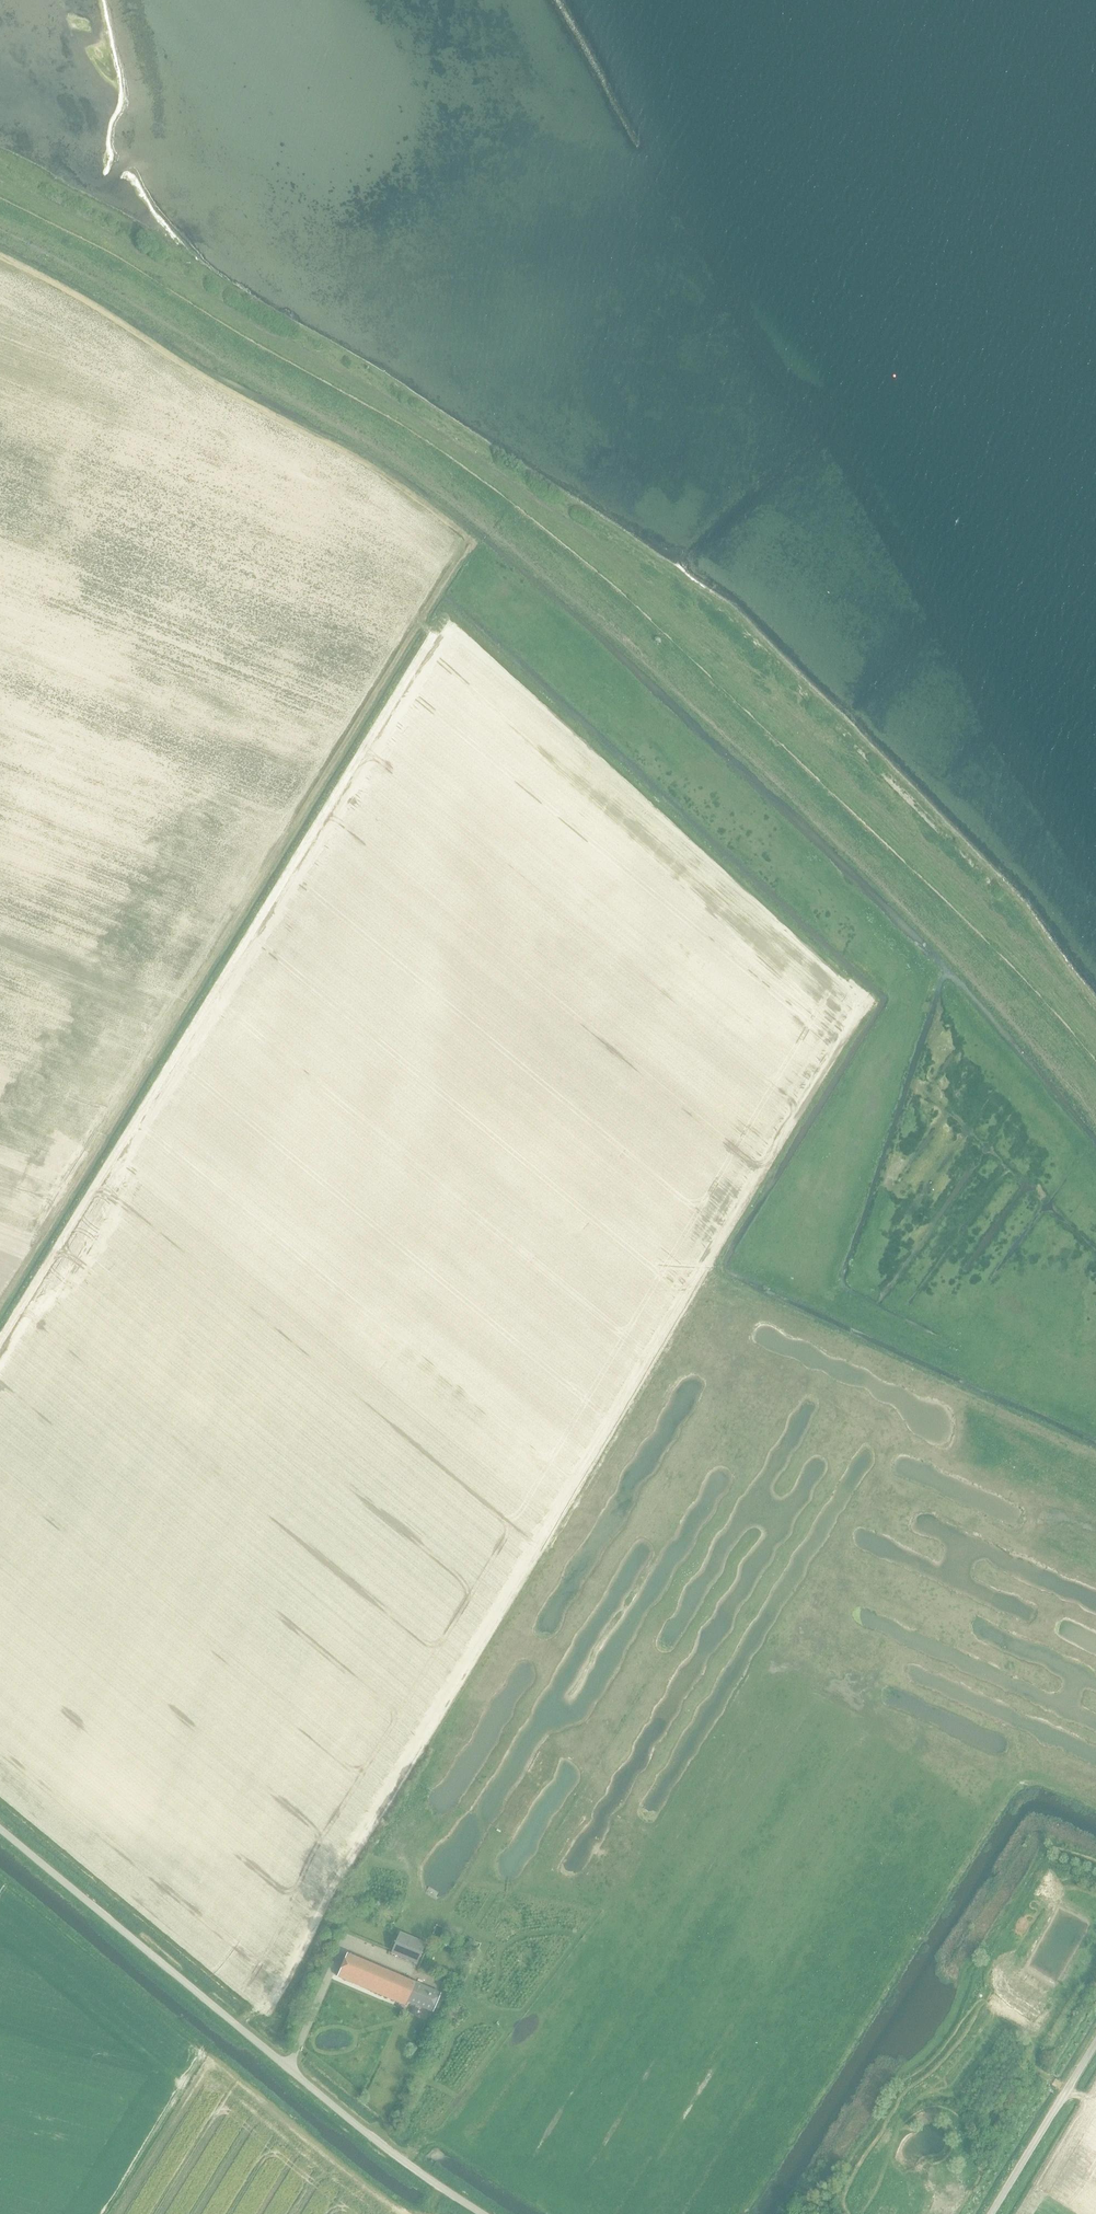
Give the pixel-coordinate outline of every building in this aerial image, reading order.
[(271,835),(279,834),(277,825),(269,826),(271,835)] [(390,1954),(417,1965),(426,1943),(399,1932),(390,1954)] [(347,1953),(337,1976),(406,2005),(415,1981),(347,1953)] [(415,1981),(407,2001),(430,2010),(438,1991),(415,1981)]
